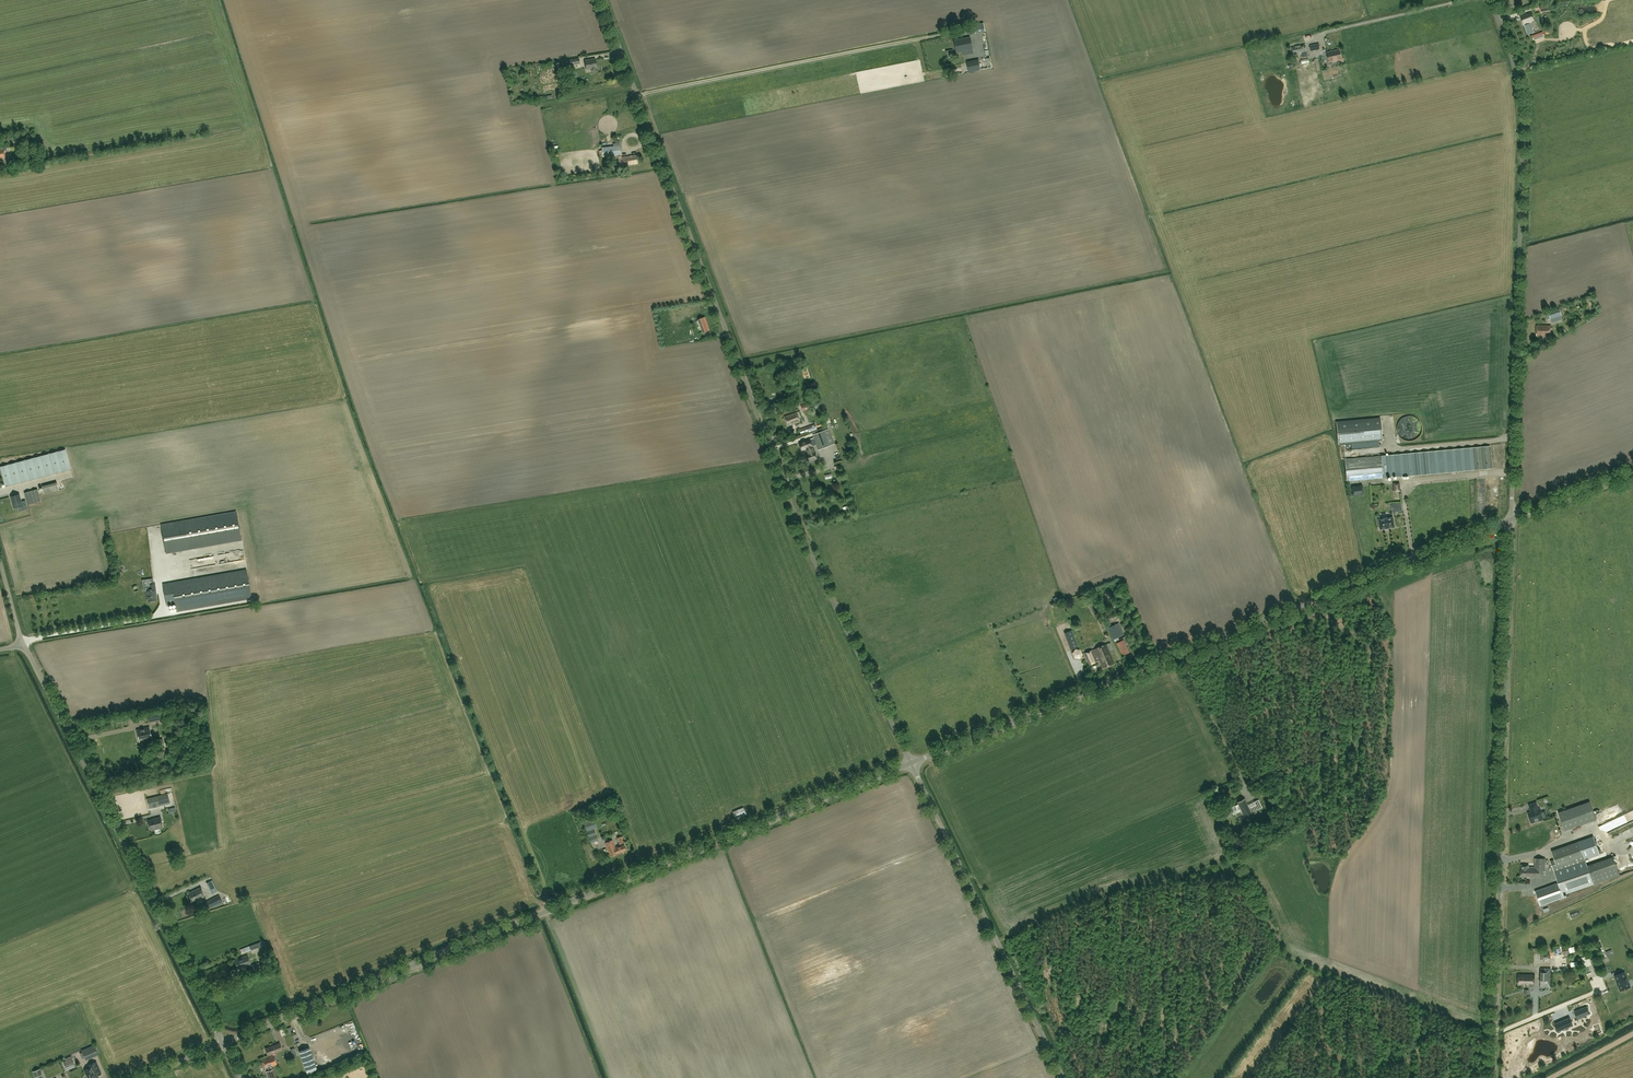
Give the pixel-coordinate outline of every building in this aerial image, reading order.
[(1541,11),(1553,9),(1551,3),(1540,5),(1541,11)] [(1520,17),(1523,24),(1534,20),(1531,12),(1520,17)] [(985,31),(984,23),(974,25),(975,33),(985,31)] [(1533,33),(1529,23),(1525,25),(1529,35),(1533,33)] [(1534,40),(1544,36),(1543,31),(1532,35),(1534,40)] [(970,37),(954,40),(956,52),(972,49),(970,37)] [(1291,53),(1289,42),(1283,43),(1284,44),(1280,45),(1280,44),(1273,45),(1275,56),(1291,53)] [(1304,52),(1307,52),(1305,44),(1291,47),(1292,55),(1301,53),(1304,52)] [(1329,62),(1341,59),(1339,49),(1326,52),(1329,62)] [(585,60),(585,65),(586,69),(591,69),(591,71),(596,70),(596,68),(597,68),(595,58),(585,60)] [(978,59),(967,62),(969,72),(981,70),(978,59)] [(0,139),(0,159),(5,158),(4,151),(7,150),(6,144),(11,143),(11,147),(19,146),(18,142),(16,142),(16,136),(5,137),(5,139),(0,139)] [(636,155),(621,157),(621,154),(619,145),(602,147),(603,157),(617,155),(619,166),(638,163),(636,155)] [(1549,312),(1551,319),(1562,315),(1560,308),(1549,312)] [(703,332),(709,330),(704,317),(698,320),(703,332)] [(1537,325),(1537,336),(1550,336),(1550,325),(1537,325)] [(808,402),(801,405),(803,411),(810,408),(808,402)] [(800,421),(797,412),(785,416),(788,425),(800,421)] [(1398,424),(1397,427),(1397,430),(1398,433),(1399,436),(1402,438),(1405,440),(1408,441),(1411,441),(1414,440),(1417,438),(1419,436),(1421,433),(1422,429),(1422,426),(1421,423),(1419,420),(1416,418),(1414,417),(1410,416),(1407,416),(1404,417),(1401,419),(1399,421),(1398,424)] [(1381,417),(1336,422),(1338,445),(1382,441),(1382,440),(1385,439),(1385,436),(1382,436),(1381,417)] [(829,428),(813,435),(819,450),(835,444),(829,428)] [(810,439),(799,443),(802,450),(806,449),(808,454),(806,454),(809,462),(817,459),(810,439)] [(1490,446),(1473,448),(1385,455),(1387,477),(1492,468),(1490,446)] [(66,449),(0,466),(0,467),(5,487),(71,469),(66,449)] [(1347,481),(1383,478),(1381,456),(1345,459),(1347,481)] [(44,494),(59,490),(57,482),(42,486),(44,494)] [(1362,486),(1351,487),(1352,496),(1363,495),(1362,486)] [(41,501),(37,489),(24,493),(28,505),(41,501)] [(19,494),(11,497),(14,508),(22,506),(19,494)] [(1392,513),(1402,511),(1401,503),(1390,504),(1392,513)] [(236,511),(161,524),(166,554),(241,541),(236,511)] [(1378,519),(1380,529),(1394,527),(1393,517),(1378,519)] [(177,612),(252,599),(246,570),(163,584),(167,606),(175,604),(177,612)] [(147,590),(148,601),(156,600),(155,594),(156,594),(155,584),(149,585),(150,590),(147,590)] [(1118,623),(1108,628),(1113,639),(1123,634),(1118,623)] [(1065,633),(1071,649),(1078,647),(1072,630),(1065,633)] [(1124,640),(1116,643),(1122,656),(1130,652),(1124,640)] [(1103,668),(1114,664),(1106,645),(1084,654),(1089,665),(1099,661),(1103,668)] [(149,722),(163,719),(161,711),(147,714),(149,722)] [(149,727),(137,729),(139,742),(152,740),(149,727)] [(1222,793),(1213,798),(1217,806),(1223,802),(1221,797),(1223,795),(1222,793)] [(155,797),(147,799),(149,808),(170,803),(168,794),(161,795),(161,794),(154,795),(155,797)] [(1247,819),(1248,819),(1247,818),(1253,815),(1245,799),(1237,803),(1238,804),(1229,808),(1231,813),(1240,809),(1245,819),(1247,818),(1247,819)] [(1258,809),(1253,812),(1263,807),(1259,799),(1254,801),(1258,809)] [(1565,830),(1596,819),(1590,801),(1559,812),(1565,830)] [(1531,812),(1528,813),(1532,823),(1536,821),(1536,822),(1544,819),(1540,808),(1539,809),(1537,802),(1529,805),(1531,812)] [(743,807),(733,812),(736,819),(746,815),(743,807)] [(597,827),(593,815),(582,818),(590,842),(598,840),(594,828),(597,827)] [(154,830),(163,828),(160,817),(150,819),(150,820),(147,821),(150,830),(154,829),(154,830)] [(1594,836),(1579,841),(1585,860),(1600,855),(1594,836)] [(615,848),(616,848),(612,840),(605,843),(611,857),(618,854),(615,848)] [(1613,857),(1587,866),(1579,841),(1552,851),(1555,859),(1551,861),(1558,882),(1562,895),(1563,895),(1619,875),(1613,857)] [(624,845),(616,848),(615,848),(618,854),(626,850),(624,845)] [(1545,858),(1534,858),(1534,867),(1529,867),(1529,865),(1521,864),(1521,877),(1545,878),(1545,858)] [(212,880),(207,883),(212,894),(217,891),(212,880)] [(1558,882),(1535,891),(1541,906),(1564,898),(1563,895),(1562,895),(1558,882)] [(204,897),(199,888),(189,893),(193,902),(204,897)] [(219,895),(205,902),(208,909),(214,906),(214,907),(223,903),(219,895)] [(259,942),(249,946),(240,949),(241,954),(251,951),(252,954),(262,950),(259,942)] [(1541,959),(1546,961),(1550,958),(1550,953),(1545,951),(1541,953),(1541,959)] [(259,963),(251,966),(247,955),(234,960),(238,969),(245,966),(248,973),(261,968),(259,963)] [(1591,965),(1588,955),(1582,957),(1587,973),(1590,972),(1588,966),(1591,965)] [(1541,967),(1540,987),(1540,988),(1551,988),(1551,987),(1551,982),(1552,982),(1552,972),(1550,972),(1551,968),(1541,967)] [(1619,985),(1621,991),(1630,987),(1624,972),(1615,975),(1618,982),(1619,985)] [(1518,985),(1534,986),(1535,974),(1518,974),(1518,985)] [(1589,1013),(1587,1006),(1574,1011),(1577,1018),(1589,1013)] [(1573,1025),(1570,1017),(1555,1024),(1558,1031),(1573,1025)] [(1570,1042),(1565,1044),(1569,1051),(1573,1048),(1570,1042)] [(280,1043),(265,1048),(268,1056),(282,1051),(280,1043)] [(85,1058),(97,1053),(94,1046),(82,1051),(85,1058)] [(299,1051),(306,1070),(316,1066),(309,1047),(299,1051)] [(272,1066),(277,1064),(274,1055),(268,1057),(272,1066)] [(67,1066),(75,1063),(73,1058),(72,1058),(71,1056),(65,1059),(66,1061),(65,1061),(67,1066)] [(268,1057),(263,1059),(266,1067),(268,1067),(270,1071),(267,1072),(269,1077),(276,1077),(273,1069),(272,1066),(268,1057)] [(101,1074),(96,1062),(92,1064),(93,1066),(85,1070),(88,1077),(98,1077),(97,1075),(101,1074)] [(33,1072),(35,1077),(36,1077),(43,1077),(41,1075),(42,1074),(40,1069),(33,1072)]
